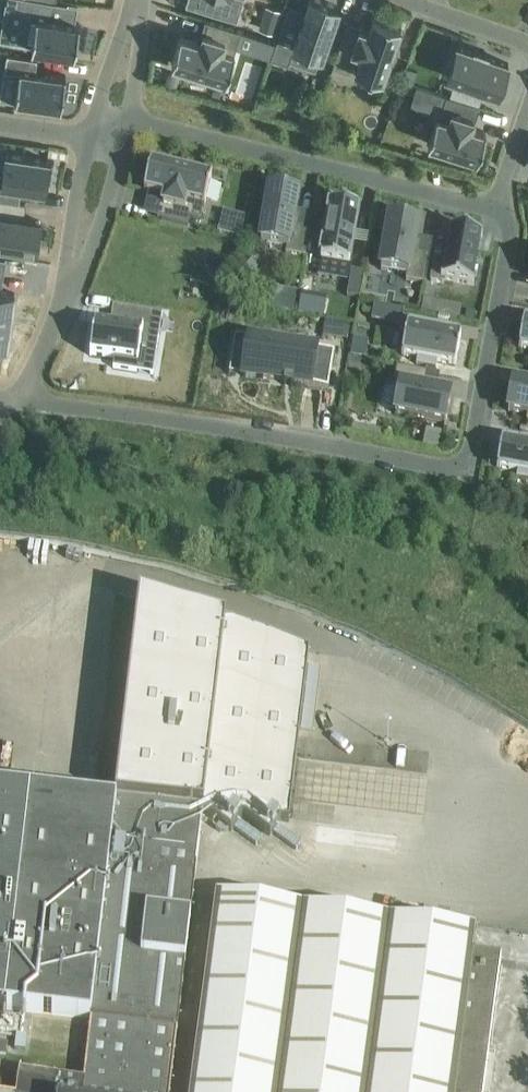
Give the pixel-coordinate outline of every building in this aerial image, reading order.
[(52,1),(48,0),(19,0),(17,14),(24,15),(19,41),(32,43),(32,45),(75,52),(80,22),(76,22),(50,17),(52,1)] [(323,0),(310,0),(306,14),(300,12),(296,22),(285,18),(271,57),(289,63),(290,59),(316,69),(327,38),(332,39),(338,24),(332,22),(338,5),(323,0)] [(268,6),(261,27),(274,31),(280,10),(268,6)] [(347,26),(331,70),(355,79),(358,70),(382,79),(388,64),(393,66),(399,49),(393,48),(401,25),(375,16),(368,36),(359,32),(358,34),(347,30),(348,27),(347,26)] [(211,74),(226,79),(235,52),(241,30),(205,19),(205,20),(208,21),(205,33),(203,32),(201,42),(181,35),(172,62),(195,69),(193,75),(210,80),(211,74)] [(457,44),(447,75),(499,93),(508,62),(457,44)] [(6,102),(21,104),(20,108),(36,111),(36,106),(53,108),(57,80),(26,75),(29,60),(0,56),(0,71),(10,73),(6,102)] [(418,71),(409,68),(405,81),(414,84),(418,71)] [(181,74),(169,71),(165,85),(177,88),(181,74)] [(417,82),(410,103),(438,113),(446,92),(417,82)] [(461,153),(478,158),(487,131),(472,127),(475,117),(473,117),(477,106),(480,107),(480,105),(447,95),(440,117),(437,116),(429,143),(444,147),(442,153),(459,158),(461,153)] [(39,196),(42,166),(0,161),(0,207),(6,208),(8,192),(39,196)] [(174,169),(151,164),(144,190),(165,196),(163,206),(164,206),(161,217),(158,217),(158,218),(188,226),(190,218),(200,221),(204,206),(205,206),(211,178),(191,173),(192,168),(175,164),(174,169)] [(298,194),(270,189),(267,209),(262,209),(259,225),(264,226),(261,243),(287,248),(286,254),(305,257),(310,229),(298,226),(300,216),(294,215),(298,194)] [(321,261),(349,266),(358,209),(330,204),(327,225),(321,224),(318,242),(324,243),(321,261)] [(31,260),(34,230),(9,227),(11,213),(0,211),(0,256),(31,260)] [(248,218),(223,212),(218,233),(243,239),(248,218)] [(417,223),(390,219),(387,236),(381,235),(378,251),(384,252),(381,270),(407,275),(406,281),(425,285),(430,256),(418,254),(420,243),(414,242),(417,223)] [(481,237),(452,232),(446,263),(435,261),(431,282),(444,284),(445,281),(472,286),(481,237)] [(15,353),(16,300),(0,299),(1,290),(1,266),(0,266),(0,354),(4,354),(3,353),(15,353)] [(364,272),(351,270),(346,296),(360,298),(364,272)] [(298,291),(274,286),(269,309),(293,314),(298,291)] [(125,358),(165,365),(173,323),(149,319),(153,296),(121,290),(117,313),(107,312),(103,335),(128,340),(125,358)] [(310,313),(313,294),(303,292),(300,311),(310,313)] [(439,314),(441,303),(424,300),(422,311),(439,314)] [(371,320),(401,325),(403,310),(373,305),(371,320)] [(523,322),(519,348),(527,349),(527,323),(523,322)] [(325,324),(323,336),(340,339),(342,327),(325,324)] [(460,338),(406,328),(401,356),(417,359),(415,364),(436,368),(437,363),(455,366),(460,338)] [(237,338),(230,375),(329,392),(336,354),(237,338)] [(360,364),(348,362),(347,370),(359,372),(360,364)] [(395,413),(445,423),(451,395),(432,392),(434,386),(423,384),(425,372),(397,367),(394,386),(400,387),(395,413)] [(513,384),(508,411),(527,415),(527,421),(527,386),(513,384)] [(443,432),(426,429),(423,445),(440,448),(443,432)] [(502,442),(497,468),(518,472),(516,477),(527,479),(527,447),(502,442)] [(201,825),(212,817),(231,831),(242,817),(245,818),(271,836),(281,822),(289,823),(309,652),(267,635),(139,596),(116,801),(0,788),(0,1008),(94,1019),(84,1079),(18,1069),(15,1091),(170,1091),(201,825)] [(501,959),(472,955),(475,930),(216,895),(190,1091),(483,1091),(501,959)]
